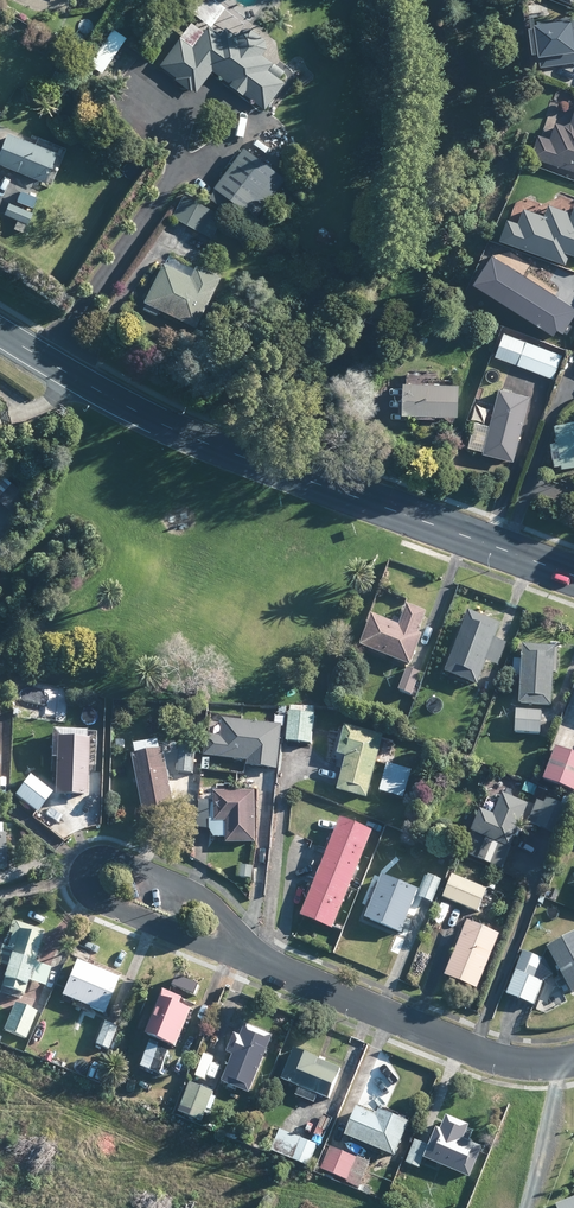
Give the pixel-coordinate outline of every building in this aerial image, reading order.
[(154,0),(148,8),(156,13),(161,5),(154,0)] [(532,22),(539,67),(573,62),(573,16),(532,22)] [(283,74),(273,68),(272,66),(273,63),(262,55),(267,49),(265,41),(250,29),(242,30),(237,37),(226,28),(221,35),(209,26),(193,48),(181,38),(160,65),(177,77),(175,79),(191,92),(193,89),(196,92),(212,70),(220,76),(231,84),(230,85),(243,95),(244,94),(264,109),(284,82),(279,79),(283,74)] [(573,123),(567,126),(559,124),(553,140),(541,136),(534,158),(573,172),(573,121),(573,123)] [(54,153),(7,134),(4,142),(0,152),(0,164),(15,170),(41,181),(44,182),(56,154),(54,153)] [(285,179),(282,177),(244,148),(241,152),(237,158),(229,168),(225,174),(214,188),(215,189),(210,196),(209,198),(229,213),(235,203),(255,219),(285,179)] [(211,239),(212,239),(224,216),(184,195),(171,217),(176,219),(194,229),(200,233),(211,239)] [(573,212),(550,203),(546,214),(525,207),(520,221),(511,218),(509,217),(502,238),(567,263),(571,251),(573,252),(573,211),(573,212)] [(28,225),(32,215),(32,214),(9,204),(7,209),(4,215),(28,225)] [(196,266),(196,268),(191,277),(163,263),(159,271),(145,299),(144,302),(146,303),(144,308),(157,314),(159,310),(168,314),(172,316),(177,318),(193,326),(196,328),(209,302),(221,278),(203,269),(196,266)] [(497,355),(554,377),(563,353),(506,331),(497,355)] [(461,381),(444,381),(407,380),(406,396),(402,396),(402,408),(405,408),(405,411),(418,412),(418,414),(437,415),(437,413),(453,413),(460,413),(461,381)] [(515,459),(532,394),(502,386),(499,397),(492,423),(485,451),(512,458),(515,459)] [(556,422),(559,439),(552,441),(554,450),(555,457),(556,463),(563,462),(563,466),(572,465),(573,464),(573,419),(556,422)] [(11,477),(5,472),(2,475),(0,479),(0,484),(3,486),(8,480),(11,477)] [(11,509),(32,485),(18,473),(10,482),(0,493),(0,499),(11,509)] [(420,633),(426,616),(428,612),(409,604),(400,625),(397,624),(375,615),(362,646),(393,658),(396,659),(407,664),(412,666),(424,634),(420,633)] [(500,612),(495,610),(489,608),(485,616),(482,615),(470,610),(447,672),(449,673),(464,679),(479,685),(488,661),(499,665),(508,639),(506,638),(499,635),(503,623),(500,622),(504,614),(500,612)] [(553,705),(553,692),(555,673),(558,673),(560,648),(556,648),(556,647),(525,645),(521,702),(521,703),(553,705)] [(421,672),(418,671),(408,668),(401,688),(400,689),(413,694),(421,672)] [(448,675),(445,684),(452,688),(456,679),(448,675)] [(313,732),(313,728),(315,708),(292,705),(287,741),(312,743),(313,732)] [(542,733),(543,717),(543,710),(517,709),(516,732),(542,733)] [(99,734),(100,713),(90,712),(89,727),(93,733),(99,734)] [(278,724),(244,720),(224,718),(222,736),(208,734),(207,734),(205,756),(248,761),(248,765),(275,768),(278,768),(283,725),(278,724)] [(384,739),(384,735),(347,725),(346,728),(339,754),(348,756),(347,761),(346,765),(340,785),(339,790),(368,798),(378,762),(384,739)] [(90,745),(90,739),(57,738),(56,770),(55,794),(88,795),(89,765),(90,745)] [(573,790),(573,752),(558,746),(547,774),(545,779),(573,790)] [(177,771),(194,773),(196,748),(180,747),(179,755),(178,763),(177,771)] [(169,773),(165,751),(165,749),(136,754),(134,755),(145,811),(161,808),(175,805),(172,786),(170,776),(169,773)] [(413,769),(395,764),(392,763),(388,762),(388,765),(380,791),(405,798),(413,769)] [(511,783),(515,784),(520,785),(522,776),(515,774),(514,775),(511,783)] [(53,792),(47,787),(30,775),(15,795),(38,812),(53,792)] [(227,842),(257,843),(257,790),(232,791),(216,791),(216,792),(216,821),(227,821),(227,842)] [(519,837),(523,829),(520,828),(530,804),(504,793),(504,794),(497,792),(490,795),(483,809),(482,809),(472,831),(474,832),(470,840),(474,842),(468,854),(501,868),(503,868),(513,844),(516,835),(519,837)] [(536,825),(559,834),(570,807),(547,798),(537,823),(536,825)] [(212,800),(203,799),(201,799),(199,816),(212,817),(214,801),(212,800)] [(315,884),(302,915),(333,928),(374,831),(343,818),(335,836),(327,855),(315,884)] [(478,912),(489,889),(454,873),(444,897),(478,912)] [(420,896),(431,901),(433,902),(443,880),(430,874),(428,880),(423,891),(420,896)] [(402,932),(419,889),(385,875),(367,918),(371,920),(402,932)] [(297,893),(306,897),(309,888),(300,885),(297,893)] [(39,963),(33,961),(44,930),(16,921),(8,947),(3,945),(0,953),(0,963),(9,966),(0,992),(20,999),(22,993),(24,994),(29,980),(45,985),(51,967),(49,966),(39,963)] [(501,935),(472,922),(469,921),(468,923),(457,950),(446,975),(479,988),(501,935)] [(573,993),(573,934),(549,948),(563,975),(564,976),(573,993)] [(544,982),(543,981),(535,978),(543,958),(525,951),(508,993),(511,995),(533,1004),(534,1004),(543,983),(544,982)] [(120,978),(93,966),(76,960),(62,995),(84,1005),(103,1012),(105,1013),(120,978)] [(165,990),(147,1034),(177,1046),(193,1009),(181,1004),(184,998),(165,990)] [(41,1015),(44,1009),(39,1007),(37,1012),(15,1002),(12,1011),(4,1029),(26,1038),(37,1013),(41,1015)] [(562,1017),(564,1026),(573,1024),(573,1014),(562,1017)] [(108,1049),(117,1027),(107,1023),(104,1021),(97,1039),(95,1043),(108,1049)] [(250,1093),(274,1035),(247,1024),(245,1028),(242,1035),(238,1034),(236,1033),(228,1052),(235,1055),(231,1063),(228,1071),(223,1081),(224,1082),(237,1087),(250,1093)] [(151,1043),(142,1066),(152,1069),(151,1071),(154,1073),(155,1071),(160,1073),(169,1050),(151,1043)] [(343,1068),(340,1067),(296,1048),(283,1079),(300,1086),(296,1095),(315,1103),(319,1094),(330,1098),(343,1068)] [(214,1092),(213,1091),(191,1082),(180,1111),(203,1120),(214,1092)] [(375,1102),(377,1095),(370,1093),(368,1102),(374,1104),(375,1102)] [(378,1114),(373,1113),(359,1107),(358,1108),(347,1135),(374,1147),(396,1156),(410,1122),(407,1121),(380,1110),(378,1114)] [(464,1138),(470,1124),(448,1115),(446,1120),(445,1123),(442,1129),(439,1127),(432,1142),(431,1146),(426,1158),(441,1165),(471,1177),(484,1147),(469,1140),(464,1138)] [(309,1165),(318,1144),(281,1129),(272,1150),(309,1165)] [(429,1145),(417,1140),(416,1140),(407,1162),(420,1167),(421,1164),(429,1145)] [(370,1161),(368,1161),(358,1156),(357,1157),(331,1146),(322,1168),(348,1180),(347,1181),(359,1186),(370,1161)] [(557,1205),(559,1207),(573,1207),(573,1198),(557,1205)]
